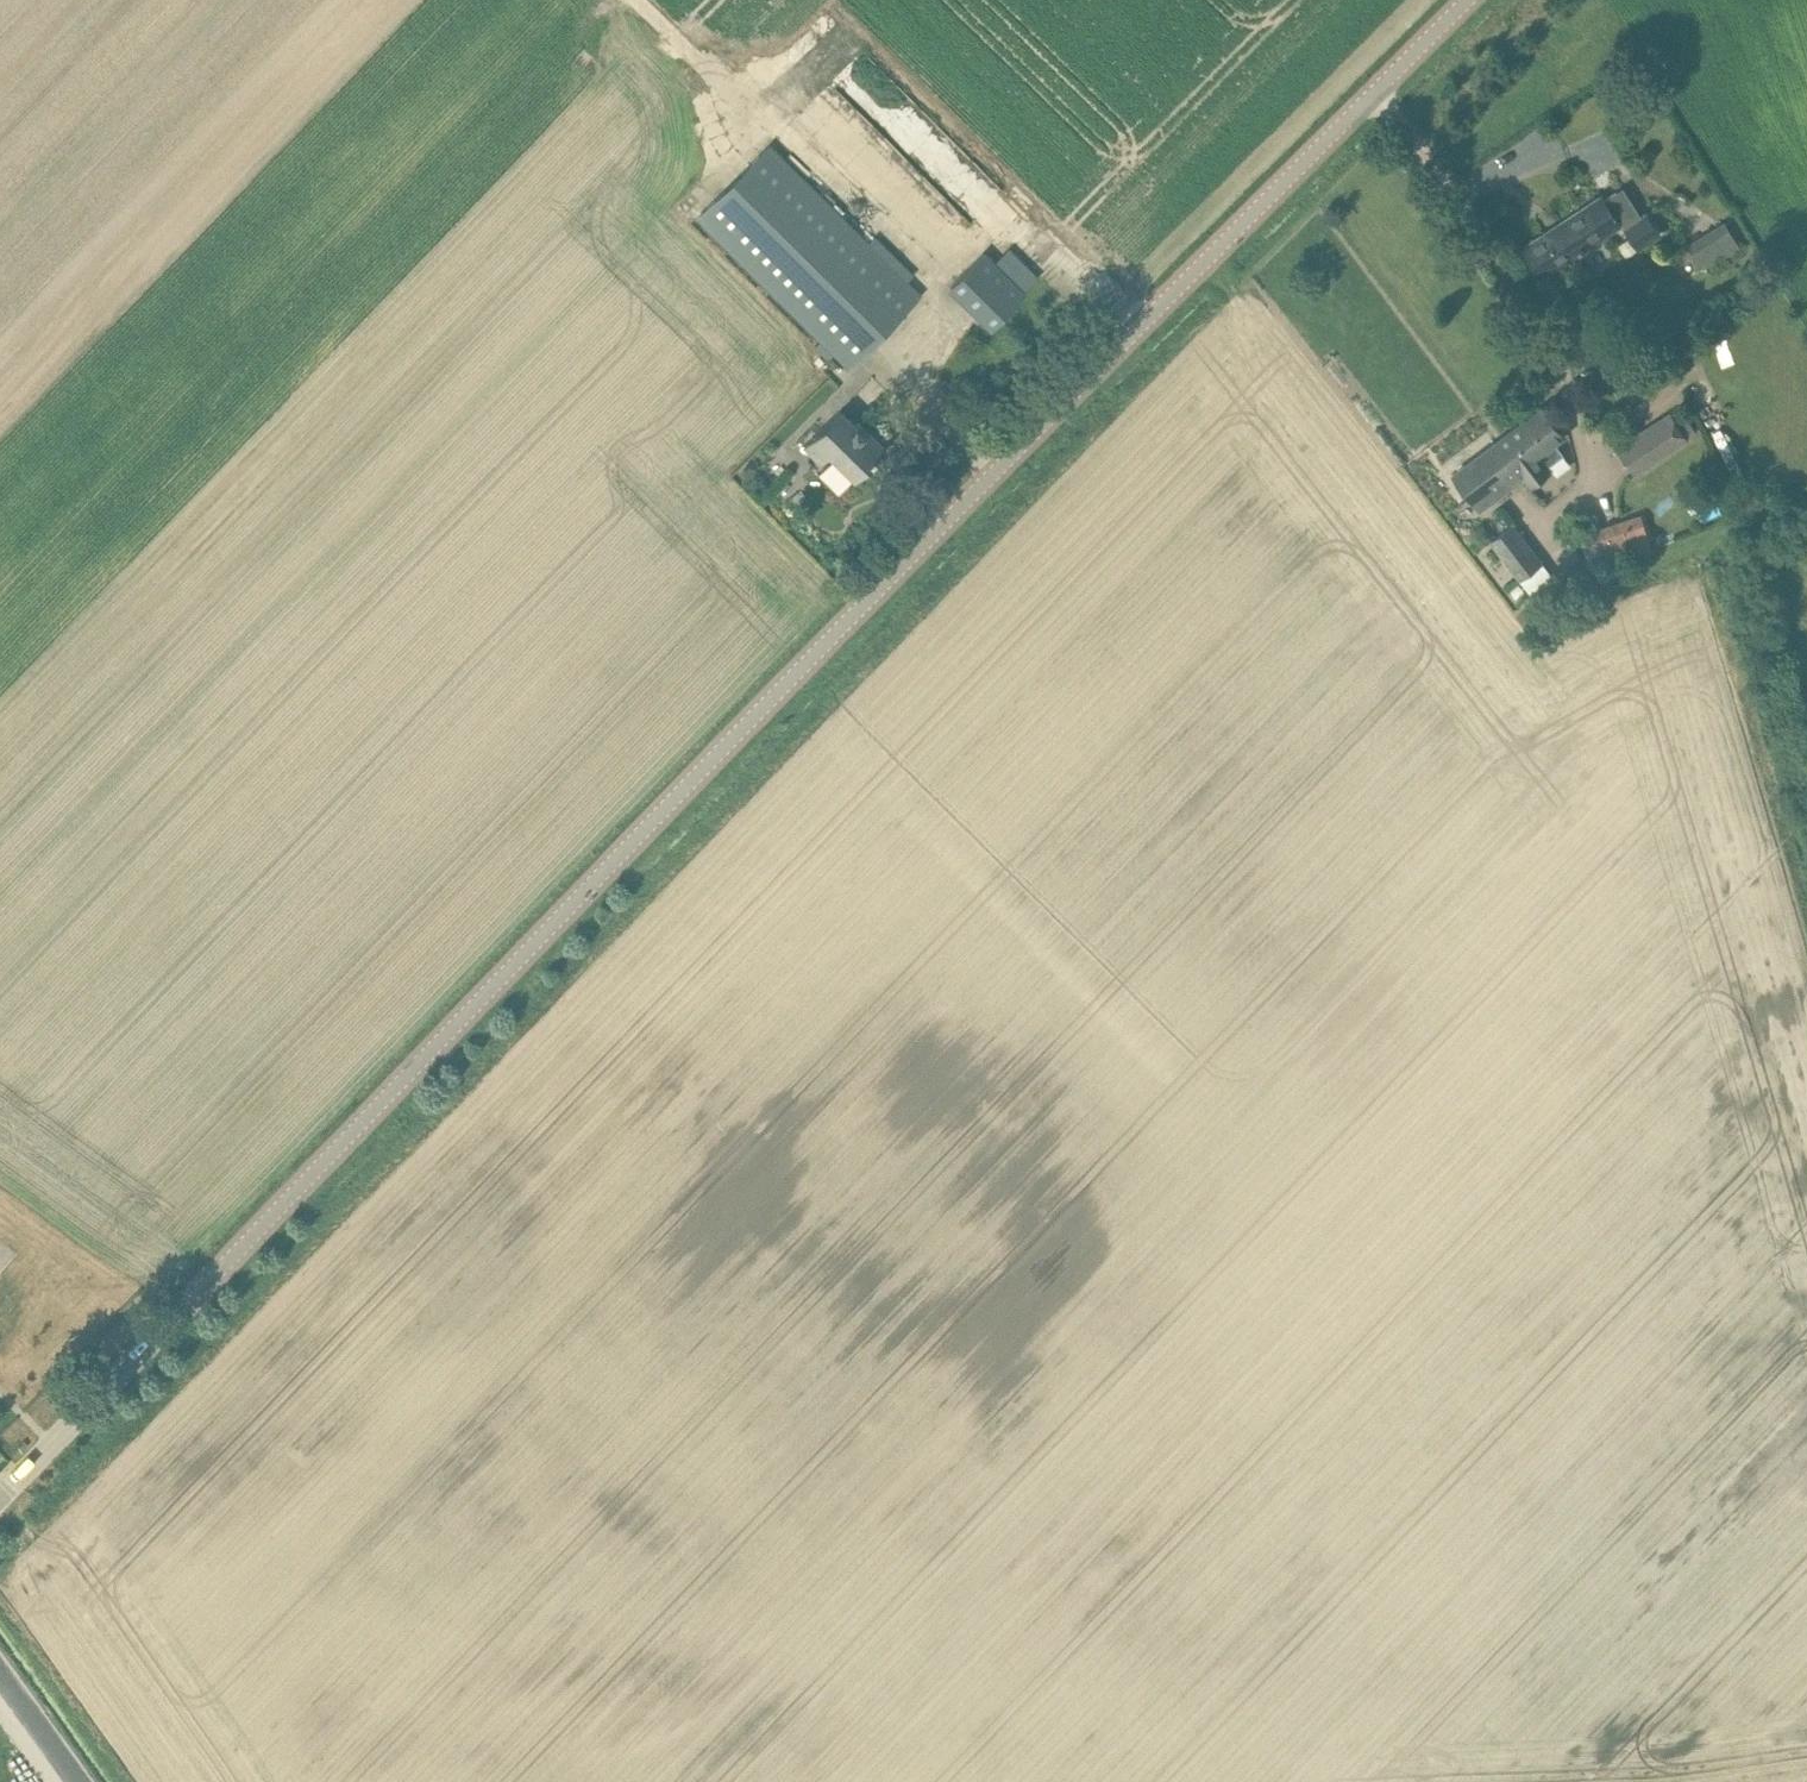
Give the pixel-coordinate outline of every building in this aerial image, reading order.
[(918,290),(769,145),(697,217),(847,363),(918,290)] [(1603,194),(1524,246),(1543,275),(1550,271),(1622,225),(1621,223),(1623,223),(1639,248),(1661,233),(1648,214),(1643,218),(1624,188),(1606,200),(1603,194)] [(1701,264),(1738,243),(1725,222),(1689,244),(1701,264)] [(1024,292),(983,252),(950,286),(991,326),(1024,292)] [(1681,406),(1671,412),(1618,447),(1635,473),(1698,432),(1681,406)] [(1498,441),(1524,475),(1531,485),(1552,470),(1549,466),(1565,454),(1556,441),(1564,435),(1544,407),(1498,441)] [(885,447),(868,431),(867,430),(864,433),(838,408),(803,444),(821,461),(829,453),(833,456),(817,472),(838,492),(853,476),(855,478),(885,447)] [(1524,475),(1498,441),(1454,474),(1480,508),(1524,475)] [(1606,525),(1617,560),(1652,549),(1641,514),(1606,525)] [(1520,579),(1543,561),(1514,523),(1491,541),(1520,579)] [(0,1772),(0,1781),(6,1781),(14,1777),(9,1767),(0,1772)]
